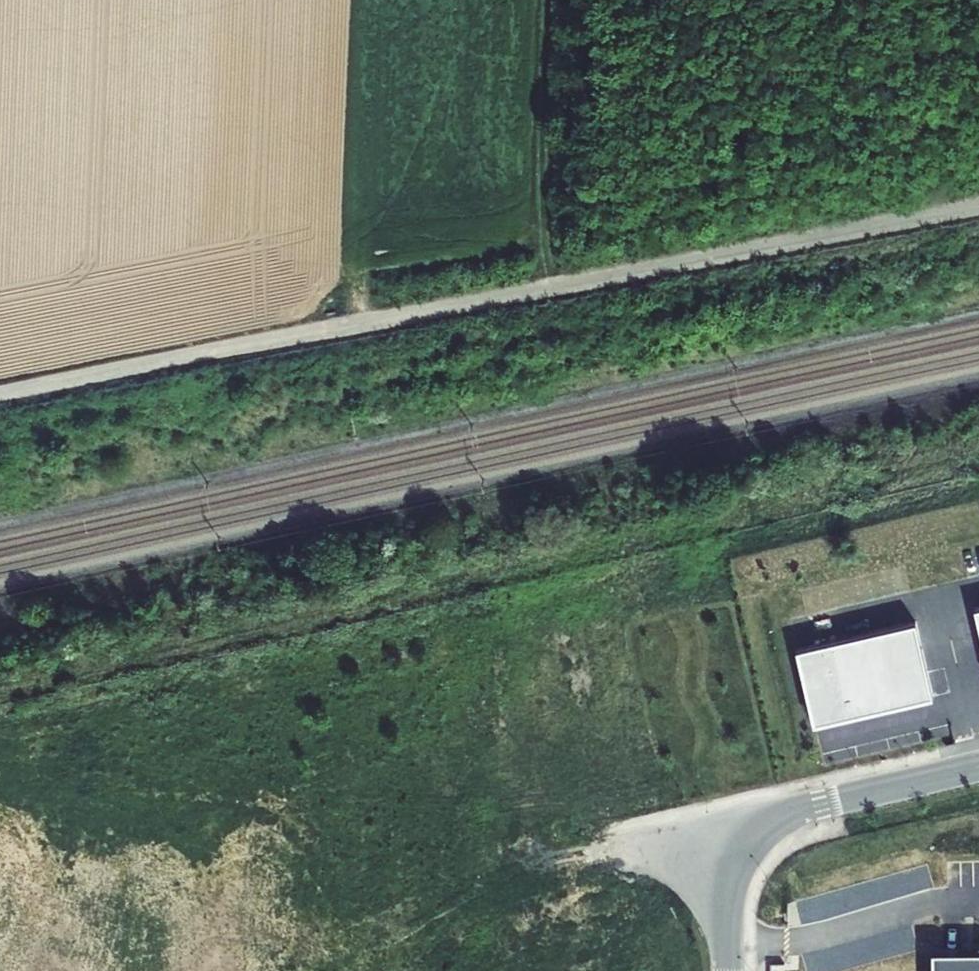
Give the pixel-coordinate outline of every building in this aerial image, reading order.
[(798,651),(816,726),(935,698),(918,623),(798,651)] [(935,959),(935,970),(978,970),(978,958),(935,959)]
